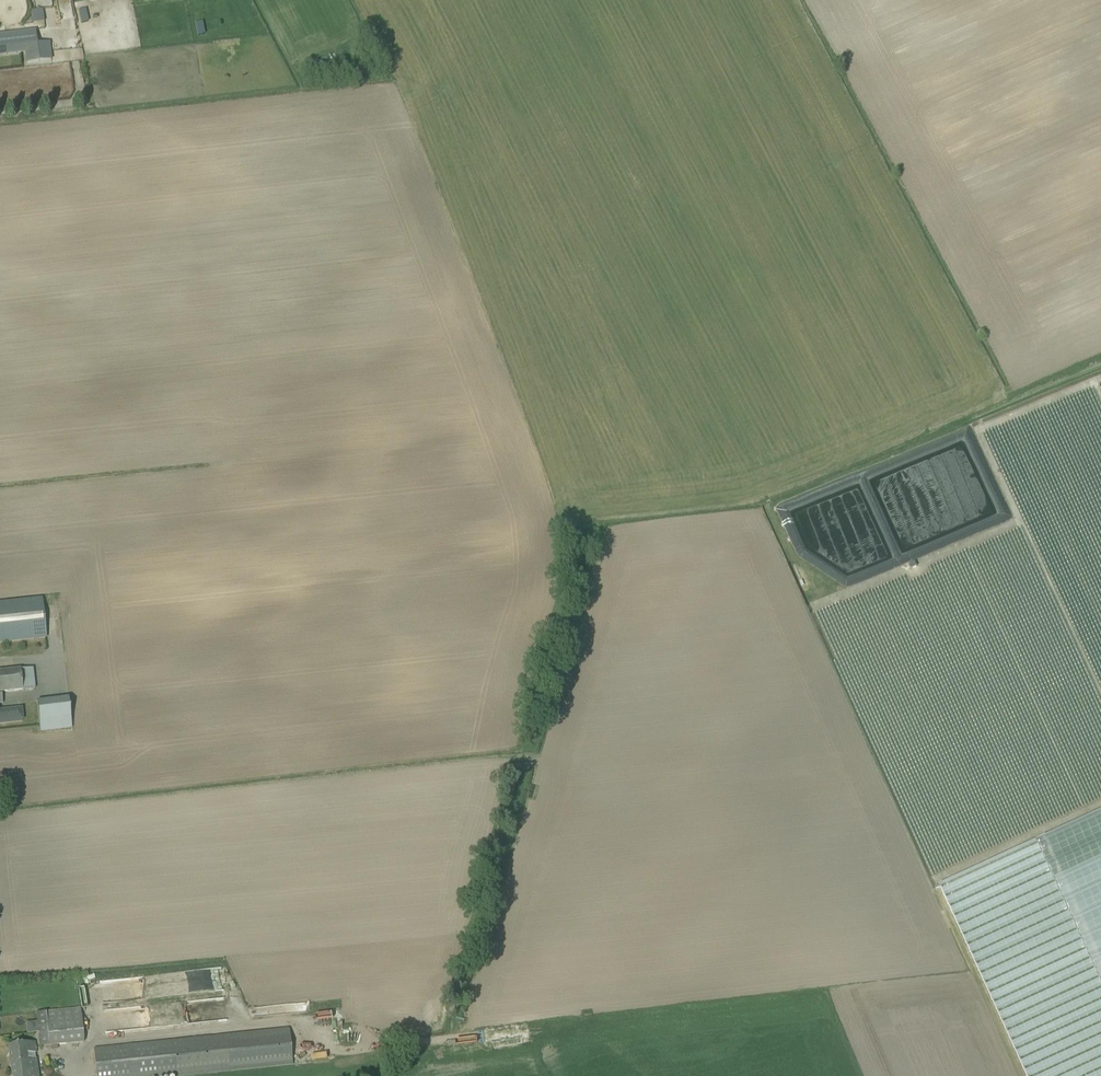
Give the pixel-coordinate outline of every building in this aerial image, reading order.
[(35,30),(0,34),(0,48),(25,46),(27,63),(39,62),(35,30)] [(787,528),(794,548),(802,545),(795,526),(787,528)] [(46,637),(42,599),(0,603),(0,642),(46,637)] [(33,668),(0,671),(0,703),(2,703),(1,692),(35,688),(33,668)] [(37,701),(40,731),(72,728),(68,698),(37,701)] [(1036,840),(939,884),(1027,1075),(1100,1075),(1100,810),(1036,840)] [(36,1014),(40,1047),(84,1042),(80,1009),(36,1014)] [(289,1029),(228,1034),(93,1049),(96,1075),(182,1075),(232,1071),(292,1065),(289,1029)] [(35,1053),(36,1053),(35,1042),(7,1046),(11,1075),(39,1075),(37,1058),(36,1059),(35,1053)]
